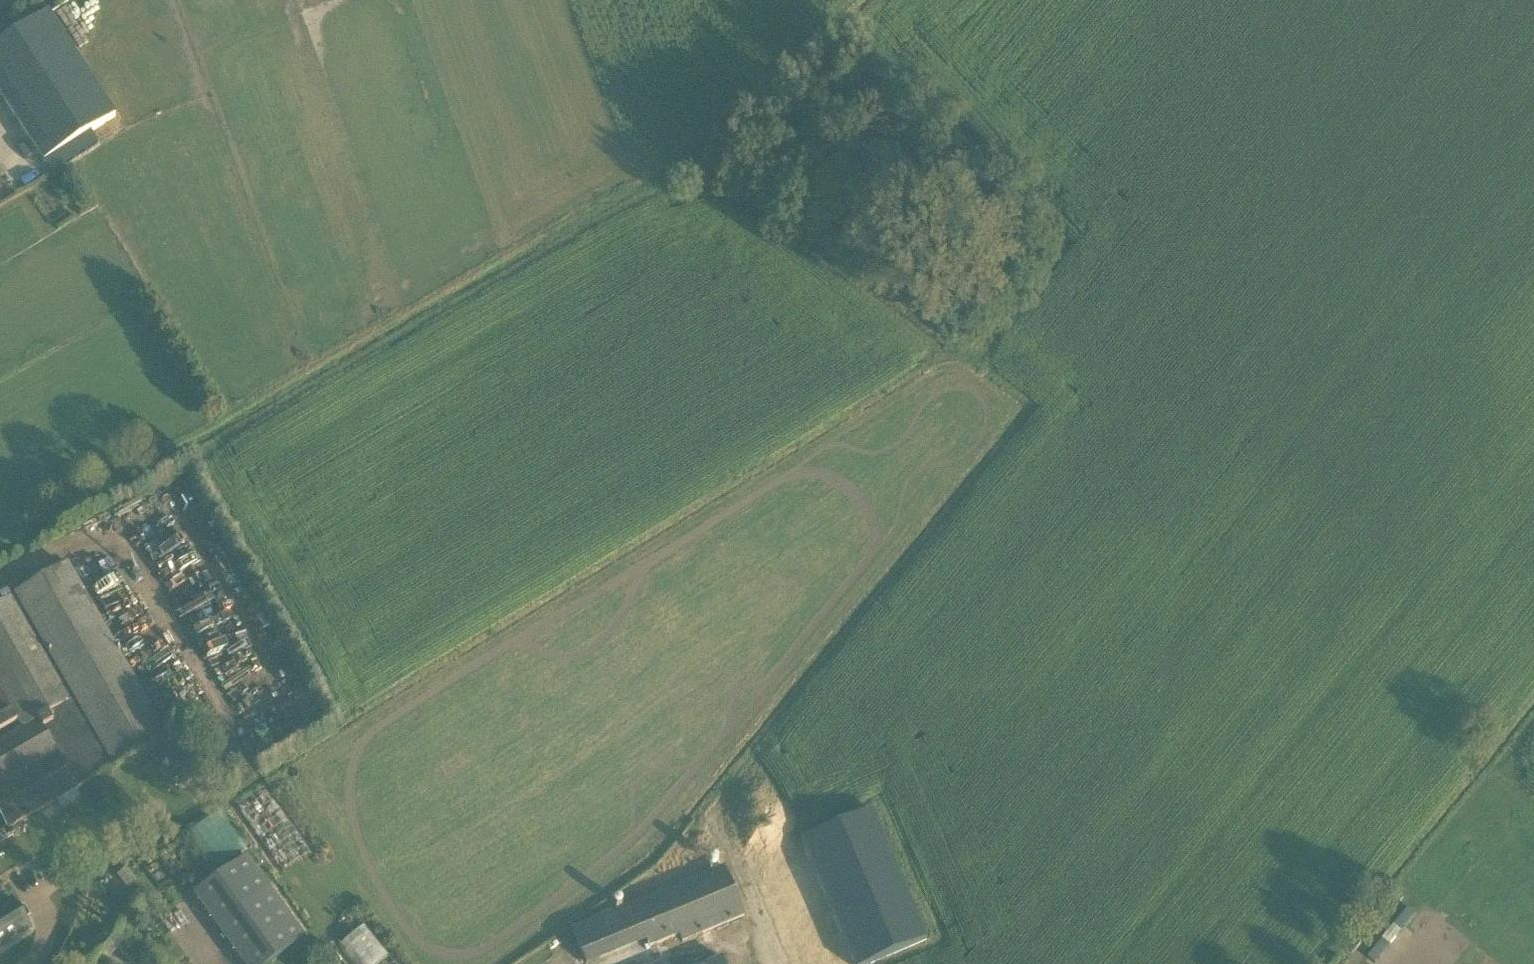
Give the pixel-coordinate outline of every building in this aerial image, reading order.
[(60,149),(114,116),(59,29),(48,13),(0,44),(0,96),(41,161),(60,149)] [(18,721),(22,729),(0,741),(0,815),(8,829),(166,739),(69,566),(0,605),(0,731),(18,721)] [(238,803),(282,873),(316,851),(292,813),(284,818),(264,787),(238,803)] [(801,842),(853,963),(872,963),(926,941),(910,904),(871,813),(871,812),(801,842)] [(248,855),(192,895),(242,963),(271,963),(307,938),(248,855)] [(723,867),(630,905),(646,943),(648,949),(679,937),(681,943),(744,917),(723,867)] [(82,959),(89,963),(102,963),(146,909),(131,897),(82,959)] [(0,907),(0,948),(31,927),(12,899),(0,907)] [(355,963),(394,963),(364,924),(339,943),(355,963)]
